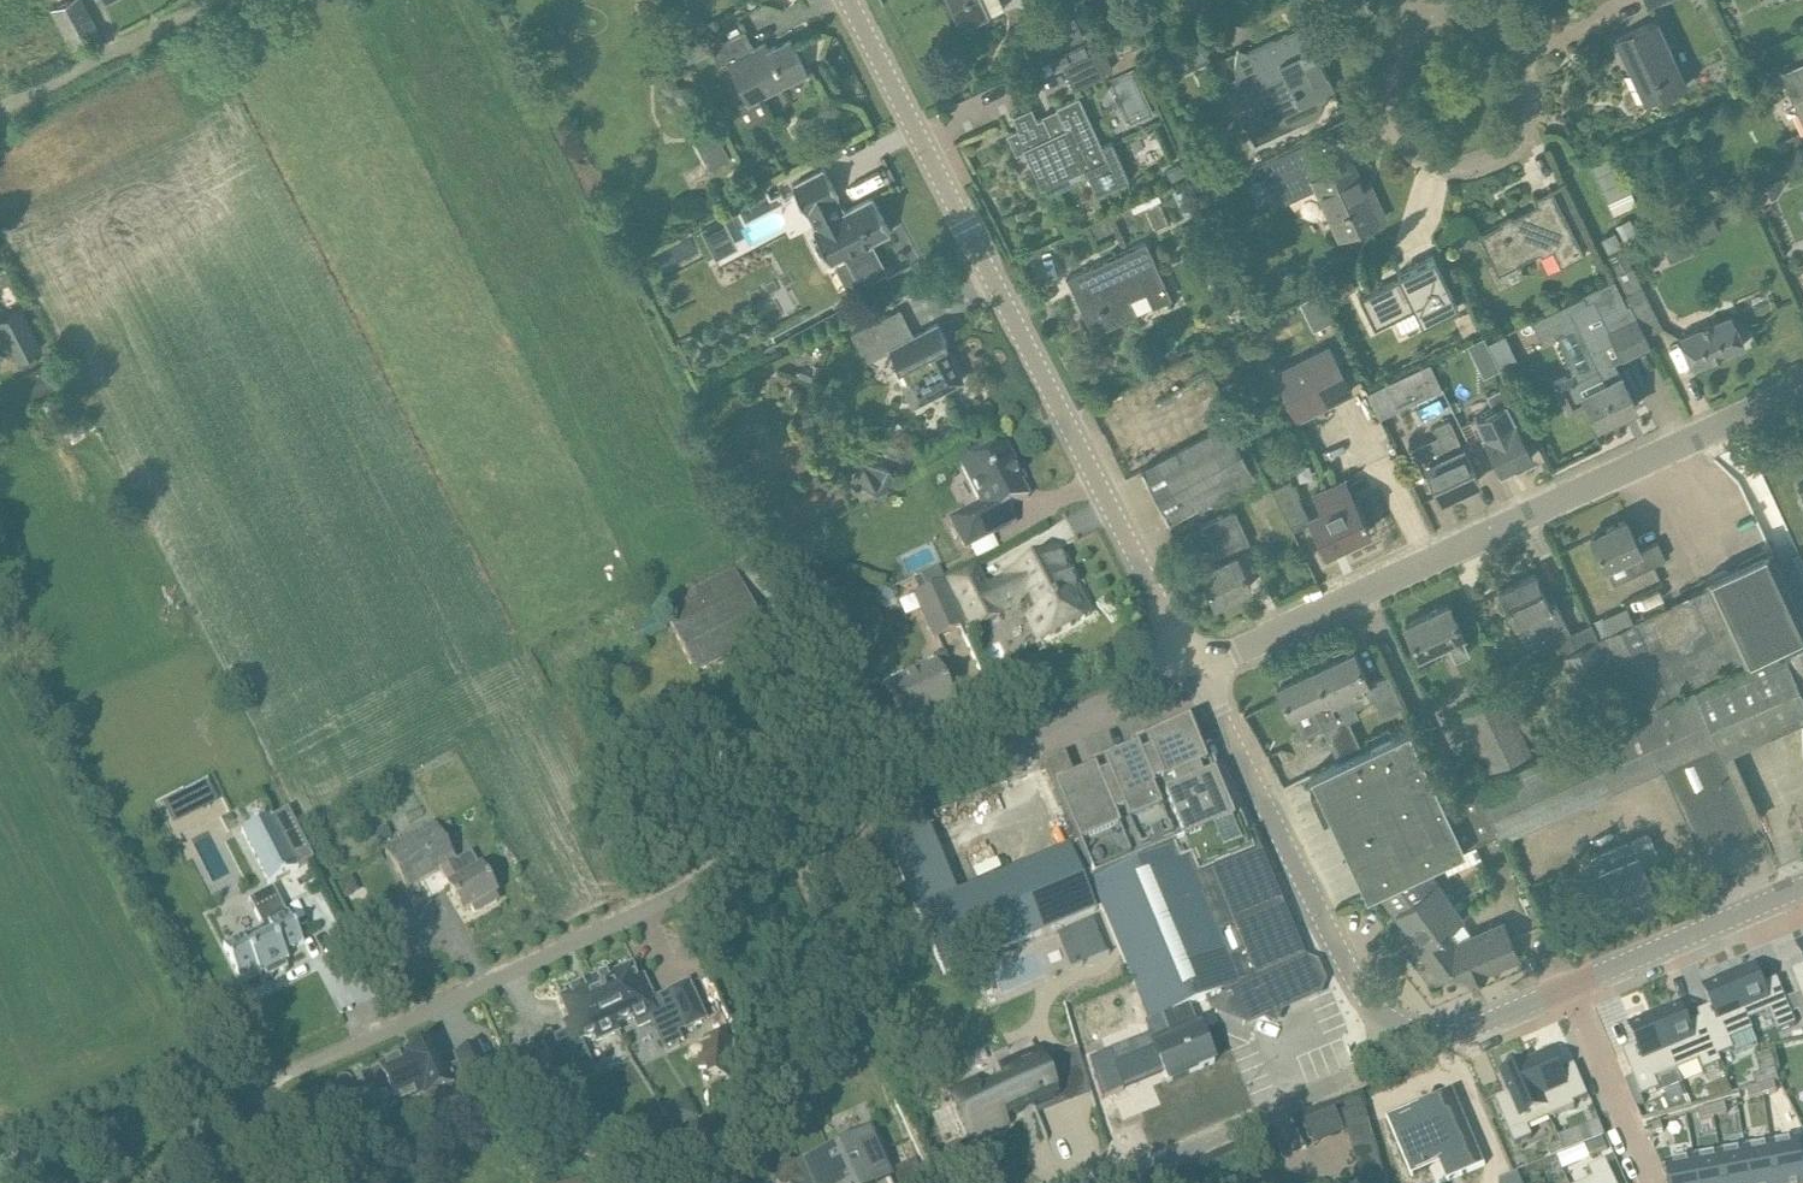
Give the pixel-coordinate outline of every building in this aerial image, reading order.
[(73,48),(99,34),(81,0),(67,0),(52,8),(73,48)] [(988,15),(982,0),(947,0),(960,28),(988,15)] [(1129,16),(1123,0),(1121,0),(1106,6),(1112,22),(1129,16)] [(696,16),(689,21),(695,33),(707,26),(703,19),(696,16)] [(1644,104),(1666,93),(1686,83),(1656,18),(1618,36),(1632,66),(1627,68),(1644,104)] [(1302,105),(1327,93),(1335,90),(1320,59),(1329,55),(1313,20),(1247,51),(1237,47),(1236,53),(1235,58),(1234,64),(1235,71),(1236,75),(1239,84),(1242,91),(1255,85),(1267,110),(1272,112),(1277,113),(1281,114),(1286,115),(1290,115),(1295,114),(1300,113),(1305,112),(1302,105)] [(727,63),(747,101),(738,105),(748,125),(769,114),(759,96),(807,71),(790,37),(768,48),(765,42),(754,48),(744,30),(711,47),(721,66),(727,63)] [(1209,59),(1197,34),(1155,53),(1165,76),(1182,68),(1183,71),(1209,59)] [(699,39),(680,49),(687,62),(706,51),(699,39)] [(1101,47),(1093,51),(1084,56),(1079,46),(1066,53),(1065,52),(1049,60),(1048,58),(1031,66),(1037,79),(1064,66),(1074,88),(1104,74),(1103,72),(1111,68),(1101,47)] [(1782,69),(1802,115),(1802,60),(1782,69)] [(1108,78),(1127,118),(1147,108),(1127,68),(1108,78)] [(665,109),(674,110),(679,102),(687,102),(692,94),(687,86),(679,85),(675,78),(665,77),(660,85),(665,94),(659,101),(665,109)] [(1043,177),(1065,167),(1079,160),(1091,185),(1092,184),(1096,193),(1129,178),(1112,141),(1100,146),(1077,95),(1054,106),(1056,110),(1037,119),(1032,106),(1012,115),(1018,128),(1006,133),(1016,153),(1028,148),(1044,184),(1046,183),(1043,177)] [(709,118),(689,129),(710,168),(730,158),(709,118)] [(1802,138),(1802,130),(1776,141),(1779,149),(1802,138)] [(1613,153),(1589,165),(1606,203),(1631,191),(1613,153)] [(1276,156),(1257,165),(1275,205),(1289,199),(1316,186),(1329,215),(1339,237),(1356,229),(1378,219),(1387,215),(1376,192),(1368,196),(1361,182),(1351,161),(1327,172),(1319,157),(1284,173),(1276,156)] [(1185,173),(1180,163),(1166,169),(1171,179),(1185,173)] [(803,179),(792,185),(806,212),(808,211),(816,226),(812,227),(830,262),(832,261),(833,262),(845,255),(846,258),(859,282),(884,269),(869,241),(890,230),(872,196),(846,210),(838,195),(824,168),(803,179)] [(1198,205),(1189,186),(1176,191),(1185,211),(1198,205)] [(1502,221),(1478,232),(1489,254),(1491,259),(1498,272),(1519,262),(1540,251),(1541,254),(1552,249),(1560,265),(1563,264),(1584,253),(1551,188),(1533,197),(1537,203),(1510,217),(1512,219),(1503,224),(1502,221)] [(700,227),(716,256),(739,244),(723,215),(700,227)] [(1114,228),(1108,215),(1091,223),(1097,236),(1114,228)] [(1629,216),(1615,223),(1625,243),(1639,235),(1629,216)] [(1683,225),(1660,235),(1666,249),(1689,239),(1683,225)] [(1204,230),(1188,237),(1209,283),(1224,276),(1204,230)] [(1620,243),(1614,230),(1602,236),(1608,249),(1620,243)] [(668,267),(698,251),(691,237),(661,253),(668,267)] [(1134,314),(1126,296),(1144,287),(1153,305),(1170,298),(1143,242),(1103,260),(1106,266),(1097,270),(1094,264),(1067,276),(1092,333),(1134,314)] [(1414,306),(1422,322),(1458,304),(1433,254),(1397,272),(1399,276),(1379,286),(1359,296),(1374,326),(1396,315),(1414,306)] [(1633,266),(1615,275),(1615,276),(1625,294),(1629,302),(1645,334),(1663,325),(1633,266)] [(1583,293),(1531,318),(1536,328),(1548,332),(1554,330),(1556,334),(1576,324),(1597,367),(1577,378),(1574,371),(1554,381),(1568,411),(1587,402),(1597,424),(1636,405),(1620,374),(1614,361),(1650,343),(1645,334),(1629,302),(1625,304),(1612,278),(1583,293)] [(1339,282),(1318,293),(1325,308),(1347,297),(1344,292),(1339,282)] [(1317,291),(1297,301),(1307,321),(1327,311),(1325,308),(1318,293),(1317,291)] [(22,307),(0,317),(0,331),(20,369),(38,360),(33,351),(43,347),(22,307)] [(912,404),(941,389),(963,378),(944,341),(946,340),(937,322),(912,335),(898,308),(851,332),(866,361),(889,349),(898,365),(906,361),(913,376),(901,382),(912,404)] [(1692,366),(1744,344),(1731,314),(1679,336),(1692,366)] [(1504,331),(1485,340),(1487,343),(1492,354),(1510,345),(1504,331)] [(1482,334),(1468,342),(1473,351),(1487,343),(1485,340),(1482,334)] [(1298,417),(1352,390),(1329,345),(1275,372),(1298,417)] [(1463,358),(1439,363),(1446,392),(1469,387),(1463,358)] [(50,363),(28,373),(39,396),(61,386),(50,363)] [(1431,363),(1370,392),(1381,415),(1382,417),(1443,388),(1431,363)] [(1493,406),(1476,415),(1484,432),(1483,433),(1501,468),(1514,462),(1515,464),(1532,456),(1522,435),(1531,431),(1507,382),(1486,392),(1493,406)] [(1447,454),(1425,464),(1430,475),(1441,496),(1478,479),(1463,446),(1462,447),(1449,418),(1434,425),(1447,454)] [(1226,424),(1162,457),(1141,468),(1168,519),(1189,508),(1253,475),(1226,424)] [(965,549),(997,533),(1016,523),(1008,508),(1028,498),(1020,482),(1024,480),(1009,450),(1003,450),(1002,447),(961,468),(980,504),(950,519),(965,549)] [(851,480),(861,498),(894,478),(889,468),(888,469),(859,458),(851,480)] [(740,461),(732,465),(739,479),(753,472),(749,465),(740,461)] [(1308,514),(1315,528),(1325,550),(1369,529),(1363,518),(1365,517),(1345,477),(1313,492),(1321,508),(1308,514)] [(1220,561),(1200,570),(1215,601),(1251,584),(1236,553),(1235,554),(1233,549),(1249,541),(1247,536),(1237,516),(1234,509),(1202,524),(1220,561)] [(1590,534),(1605,565),(1613,583),(1665,558),(1657,540),(1640,549),(1625,518),(1590,534)] [(1613,587),(1608,574),(1601,577),(1587,542),(1565,551),(1583,598),(1613,587)] [(1632,714),(1586,735),(1610,788),(1662,764),(1662,765),(1716,740),(1691,685),(1745,660),(1802,633),(1802,616),(1770,546),(1705,577),(1708,585),(1605,633),(1605,634),(1598,637),(1597,638),(1619,685),(1628,681),(1629,683),(1620,688),(1632,714)] [(950,583),(974,630),(1000,617),(999,614),(1029,598),(1037,614),(1028,618),(1041,642),(1090,616),(1056,551),(1007,576),(1008,578),(986,590),(975,569),(950,583)] [(694,595),(664,611),(695,672),(768,634),(746,591),(734,568),(691,589),(694,595)] [(914,580),(920,592),(945,581),(939,568),(914,580)] [(1616,686),(1619,685),(1597,638),(1598,637),(1591,621),(1570,630),(1565,619),(1554,597),(1549,600),(1535,572),(1498,589),(1513,621),(1527,615),(1540,643),(1552,637),(1560,655),(1582,703),(1616,686)] [(945,581),(920,592),(914,595),(934,640),(965,626),(945,581)] [(881,584),(878,592),(880,600),(888,603),(895,600),(898,594),(895,588),(881,584)] [(1404,623),(1415,645),(1419,653),(1444,641),(1451,656),(1468,648),(1461,633),(1462,633),(1448,602),(1404,623)] [(1784,648),(1802,691),(1802,639),(1784,648)] [(1345,646),(1334,651),(1335,656),(1314,666),(1336,713),(1343,709),(1348,719),(1349,719),(1359,714),(1349,693),(1368,684),(1369,684),(1368,682),(1352,648),(1348,650),(1345,646)] [(1802,717),(1802,691),(1784,648),(1782,646),(1746,663),(1745,660),(1691,685),(1716,740),(1722,753),(1802,717)] [(955,708),(946,686),(936,665),(886,687),(903,726),(926,716),(927,720),(955,708)] [(1280,682),(1276,683),(1301,736),(1322,726),(1338,759),(1362,748),(1349,719),(1348,719),(1343,709),(1336,713),(1314,666),(1293,675),(1290,671),(1279,676),(1280,682)] [(1402,705),(1387,673),(1368,682),(1369,684),(1368,684),(1374,697),(1382,714),(1402,705)] [(1008,716),(1041,699),(1031,679),(997,696),(1008,716)] [(1488,772),(1532,751),(1500,685),(1457,705),(1488,772)] [(1338,759),(1310,772),(1317,788),(1310,791),(1322,817),(1329,814),(1366,893),(1377,888),(1411,873),(1426,865),(1471,844),(1449,798),(1441,802),(1407,727),(1370,744),(1362,748),(1338,759)] [(1065,756),(1044,765),(1077,844),(1076,845),(1103,910),(1131,976),(1150,1022),(1186,1007),(1233,988),(1246,1019),(1252,1021),(1259,1018),(1260,1019),(1267,1002),(1282,1008),(1317,994),(1322,983),(1315,966),(1304,961),(1302,959),(1305,957),(1253,833),(1252,833),(1252,834),(1247,836),(1246,834),(1247,834),(1240,817),(1238,818),(1238,819),(1233,821),(1215,779),(1217,778),(1218,779),(1220,778),(1212,761),(1210,762),(1211,763),(1205,765),(1196,742),(1194,743),(1194,744),(1191,745),(1173,737),(1171,734),(1172,734),(1171,732),(1148,742),(1147,740),(1148,739),(1147,737),(1130,744),(1131,746),(1132,746),(1134,751),(1106,763),(1105,761),(1106,761),(1105,759),(1088,766),(1088,768),(1089,768),(1091,773),(1075,780),(1065,756)] [(1478,785),(1499,831),(1501,836),(1610,788),(1586,735),(1478,785)] [(1754,823),(1722,753),(1716,740),(1662,765),(1699,848),(1754,823)] [(1276,768),(1287,763),(1280,748),(1269,753),(1276,768)] [(1471,844),(1499,831),(1478,785),(1449,798),(1471,844)] [(424,817),(419,808),(406,816),(410,824),(424,817)] [(271,818),(242,832),(269,885),(298,870),(297,868),(313,860),(297,828),(289,811),(272,820),(271,818)] [(386,824),(374,831),(380,842),(392,835),(386,824)] [(483,906),(486,909),(497,902),(496,898),(494,895),(496,894),(484,873),(482,868),(480,869),(471,854),(457,862),(438,825),(404,842),(385,852),(394,869),(406,890),(440,870),(450,887),(449,887),(463,913),(481,903),(483,906)] [(1597,880),(1602,879),(1613,906),(1614,905),(1613,901),(1650,885),(1652,889),(1653,889),(1641,861),(1657,854),(1648,833),(1611,849),(1593,855),(1589,860),(1587,864),(1587,869),(1588,874),(1591,879),(1597,880)] [(1070,850),(958,897),(918,913),(944,975),(1103,910),(1076,845),(1075,845),(1069,847),(1070,850)] [(1426,865),(1411,873),(1377,888),(1394,911),(1396,910),(1418,939),(1406,947),(1407,948),(1418,940),(1419,941),(1425,942),(1462,914),(1426,865)] [(337,886),(345,900),(359,893),(351,878),(337,886)] [(274,889),(250,901),(263,927),(224,946),(239,977),(257,967),(261,974),(264,972),(268,978),(288,968),(285,961),(289,959),(285,953),(304,943),(289,914),(286,915),(274,889)] [(1418,940),(1407,948),(1436,987),(1467,973),(1471,982),(1486,975),(1484,971),(1519,956),(1503,920),(1455,941),(1445,928),(1463,915),(1462,914),(1425,942),(1419,941),(1418,940)] [(1093,920),(1074,928),(1089,964),(1108,956),(1093,920)] [(409,960),(391,925),(363,939),(381,974),(409,960)] [(1742,972),(1730,977),(1748,1021),(1750,1021),(1770,1012),(1779,1033),(1797,1025),(1778,980),(1763,986),(1755,967),(1742,972)] [(1792,972),(1801,994),(1802,998),(1802,967),(1792,972)] [(611,971),(593,979),(619,1032),(620,1031),(618,1026),(632,1020),(637,1031),(667,1017),(674,1033),(685,1028),(686,1029),(705,1020),(688,984),(669,993),(670,994),(653,1001),(645,983),(639,986),(631,969),(614,977),(611,971)] [(1713,1007),(1698,1013),(1701,1020),(1703,1019),(1718,1058),(1719,1057),(1735,1051),(1731,1041),(1754,1031),(1750,1021),(1748,1021),(1730,977),(1718,982),(1705,988),(1713,1007)] [(532,1048),(516,1055),(526,1077),(535,1082),(546,1077),(546,1079),(563,1071),(567,1069),(565,1066),(576,1061),(570,1048),(582,1042),(595,1036),(598,1042),(613,1035),(619,1032),(593,979),(588,982),(566,992),(568,998),(560,1002),(570,1022),(564,1025),(568,1033),(552,1041),(549,1035),(530,1044),(532,1048)] [(1793,998),(1802,1020),(1802,998),(1801,994),(1793,998)] [(1668,1011),(1656,1016),(1678,1071),(1700,1061),(1704,1071),(1722,1064),(1719,1057),(1718,1058),(1703,1019),(1701,1020),(1689,1025),(1681,1006),(1668,1011)] [(1159,1063),(1168,1083),(1214,1064),(1199,1028),(1196,1029),(1186,1007),(1150,1022),(1146,1023),(1152,1038),(1144,1048),(1152,1066),(1159,1063)] [(1638,1046),(1624,1052),(1642,1097),(1660,1090),(1656,1080),(1678,1071),(1656,1016),(1643,1021),(1630,1026),(1638,1046)] [(486,1064),(478,1046),(455,1056),(459,1066),(446,1072),(433,1042),(413,1051),(414,1053),(408,1056),(407,1054),(405,1054),(406,1057),(379,1069),(396,1109),(423,1097),(424,1099),(451,1088),(455,1098),(455,1099),(494,1081),(493,1080),(486,1064)] [(1077,1048),(1044,1062),(1051,1078),(1081,1065),(1077,1048)] [(976,1082),(949,1094),(971,1145),(1009,1129),(1006,1122),(1023,1115),(1033,1111),(1056,1101),(1035,1050),(998,1065),(1004,1080),(979,1091),(976,1082)] [(1540,1059),(1528,1064),(1552,1117),(1576,1107),(1574,1104),(1589,1097),(1575,1066),(1561,1072),(1552,1053),(1540,1059)] [(507,1074),(499,1058),(486,1064),(493,1080),(507,1074)] [(1510,1094),(1496,1100),(1515,1145),(1533,1137),(1529,1128),(1552,1117),(1528,1064),(1502,1075),(1510,1094)] [(1112,1069),(1092,1077),(1103,1104),(1123,1096),(1112,1069)] [(1774,1082),(1779,1081),(1777,1070),(1755,1076),(1758,1087),(1761,1086),(1775,1082),(1774,1082)] [(1729,1080),(1715,1085),(1720,1097),(1733,1093),(1729,1080)] [(1775,1082),(1761,1086),(1763,1096),(1777,1092),(1775,1082)] [(1758,1087),(1747,1090),(1749,1100),(1763,1096),(1761,1086),(1758,1087)] [(1725,1104),(1711,1108),(1714,1117),(1728,1113),(1725,1104)] [(1419,1105),(1385,1119),(1410,1177),(1429,1169),(1425,1160),(1447,1151),(1459,1180),(1485,1169),(1459,1108),(1426,1122),(1419,1105)] [(1345,1113),(1365,1182),(1387,1182),(1369,1118),(1365,1107),(1345,1113)] [(1711,1108),(1697,1112),(1700,1121),(1714,1117),(1711,1108)] [(1600,1122),(1586,1128),(1592,1143),(1603,1138),(1606,1137),(1600,1122)] [(1661,1122),(1647,1126),(1650,1136),(1664,1132),(1661,1122)] [(802,1169),(785,1161),(779,1178),(781,1182),(883,1182),(888,1181),(889,1182),(891,1182),(879,1156),(868,1131),(826,1149),(827,1151),(803,1162),(800,1157),(796,1159),(797,1162),(799,1162),(802,1169)] [(1590,1157),(1608,1149),(1603,1138),(1592,1143),(1565,1153),(1556,1156),(1563,1171),(1590,1159),(1590,1157)] [(1745,1147),(1752,1182),(1779,1182),(1772,1148),(1773,1147),(1772,1142),(1745,1147)] [(1562,1143),(1548,1149),(1552,1158),(1565,1153),(1562,1143)] [(1772,1148),(1779,1182),(1802,1182),(1802,1165),(1799,1143),(1773,1147),(1772,1148)] [(1720,1151),(1726,1182),(1752,1182),(1745,1147),(1723,1151),(1720,1151)] [(1693,1156),(1694,1162),(1695,1162),(1699,1182),(1726,1182),(1720,1151),(1693,1156)] [(1585,1182),(1617,1182),(1606,1161),(1589,1169),(1593,1179),(1585,1182)] [(1668,1167),(1671,1182),(1699,1182),(1695,1162),(1694,1162),(1669,1167),(1668,1167)] [(17,1182),(42,1182),(37,1168),(15,1176),(17,1182)]
